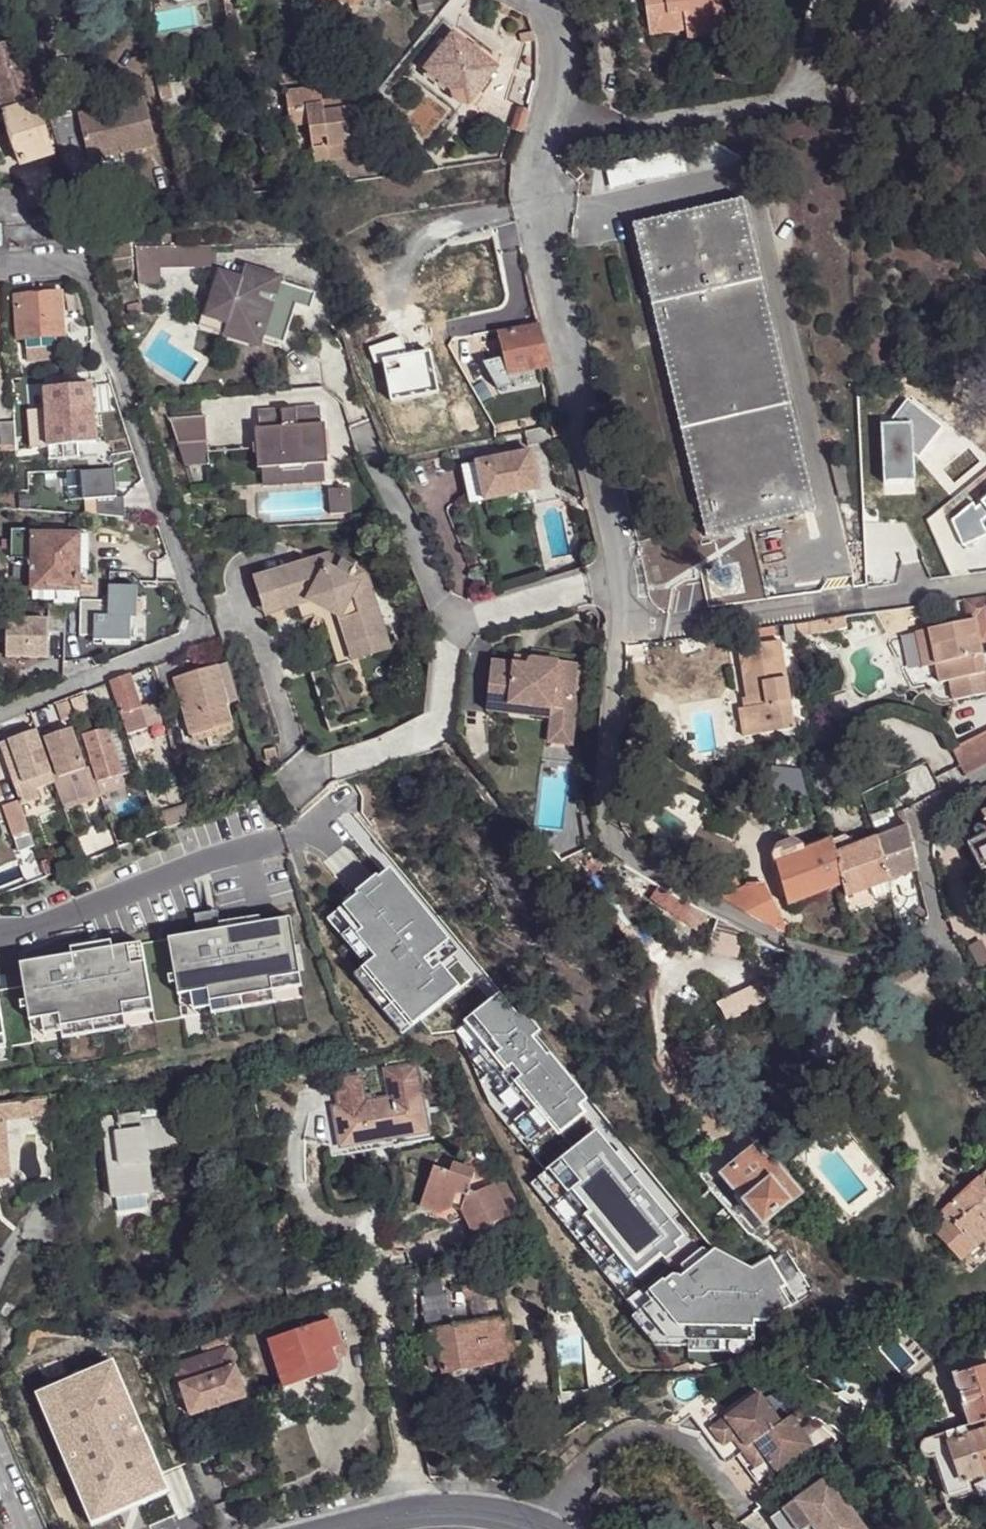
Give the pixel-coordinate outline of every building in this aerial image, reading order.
[(419,14),(432,12),(430,0),(416,0),(419,14)] [(642,34),(679,29),(680,37),(720,31),(716,0),(637,0),(642,34)] [(1,114),(2,113),(33,103),(12,40),(10,40),(7,28),(0,30),(0,112),(1,114)] [(452,33),(448,39),(464,52),(469,46),(452,33)] [(464,52),(448,39),(424,70),(449,89),(449,94),(453,100),(459,103),(466,103),(468,105),(497,68),(469,46),(464,52)] [(324,116),(323,105),(321,92),(286,97),(289,113),(300,112),(302,127),(309,127),(312,146),(328,144),(331,163),(353,160),(351,147),(367,145),(365,134),(373,133),(369,109),(363,110),(362,101),(343,103),(345,113),(324,116)] [(121,145),(123,153),(158,144),(146,97),(79,114),(89,154),(121,145)] [(33,103),(2,113),(22,163),(55,153),(35,103),(33,103)] [(343,103),(323,105),(324,116),(345,113),(343,103)] [(526,123),(529,109),(523,107),(515,130),(522,133),(526,123)] [(291,129),(302,127),(300,112),(289,113),(291,129)] [(375,145),(373,133),(365,134),(367,145),(375,145)] [(315,165),(331,163),(328,144),(312,146),(315,165)] [(91,161),(123,153),(121,145),(89,154),(91,161)] [(632,226),(705,537),(815,512),(742,200),(632,226)] [(525,263),(520,239),(510,240),(515,265),(525,263)] [(144,246),(144,253),(183,254),(182,244),(144,246)] [(144,253),(134,253),(136,284),(142,284),(143,281),(146,281),(144,253)] [(183,254),(144,253),(146,281),(143,281),(142,284),(157,283),(156,265),(183,264),(183,254)] [(294,302),(299,303),(313,308),(318,294),(278,281),(279,279),(277,274),(272,271),(267,272),(264,276),(245,270),(243,274),(232,271),(222,302),(220,309),(218,315),(223,316),(237,321),(233,333),(265,343),(268,337),(286,343),(296,313),(290,311),(294,302)] [(533,302),(531,292),(525,294),(528,304),(533,302)] [(17,298),(19,341),(26,340),(27,349),(57,346),(57,337),(64,337),(60,295),(17,298)] [(233,335),(233,333),(237,321),(223,316),(218,315),(220,309),(222,302),(215,300),(206,326),(233,335)] [(296,313),(299,303),(294,302),(290,311),(296,313)] [(549,365),(540,327),(501,335),(509,374),(549,365)] [(63,382),(64,388),(93,385),(98,385),(98,380),(63,382)] [(93,385),(64,388),(45,390),(47,416),(50,448),(80,446),(98,444),(93,385)] [(306,465),(328,463),(331,463),(328,422),(325,422),(323,405),(260,410),(262,426),(257,426),(260,469),(266,468),(284,467),(284,471),(284,472),(289,472),(306,470),(306,465)] [(33,449),(50,448),(47,416),(30,418),(33,449)] [(213,462),(209,416),(172,419),(188,464),(213,462)] [(16,446),(15,424),(0,425),(0,428),(3,448),(16,446)] [(559,437),(557,425),(546,427),(549,439),(559,437)] [(81,458),(80,446),(50,448),(51,461),(81,458)] [(524,456),(501,461),(457,470),(465,504),(520,493),(531,491),(524,456)] [(330,478),(328,463),(306,465),(306,470),(289,472),(284,472),(284,471),(284,467),(266,468),(267,483),(330,478)] [(115,518),(127,519),(125,498),(117,499),(115,471),(83,474),(86,501),(98,500),(99,516),(115,518)] [(130,530),(131,519),(127,519),(115,518),(114,529),(130,530)] [(13,555),(34,556),(33,536),(33,531),(13,530),(13,555)] [(33,536),(34,556),(33,586),(33,591),(78,592),(78,572),(78,536),(33,536)] [(88,537),(78,536),(78,572),(83,572),(88,572),(88,537)] [(328,554),(317,557),(339,570),(336,559),(334,552),(328,554)] [(339,570),(317,557),(271,572),(283,611),(301,605),(306,620),(325,613),(342,667),(314,675),(332,733),(375,720),(357,662),(352,647),(390,635),(375,588),(353,576),(358,565),(345,558),(339,570)] [(765,592),(792,584),(787,568),(761,576),(765,592)] [(363,573),(353,576),(375,588),(373,581),(370,571),(363,573)] [(268,615),(283,611),(271,572),(256,577),(268,615)] [(110,587),(109,602),(94,602),(81,602),(81,607),(81,637),(95,638),(94,642),(131,643),(132,588),(110,587)] [(78,602),(78,592),(33,591),(33,596),(33,602),(78,602)] [(972,601),(976,622),(985,620),(985,599),(972,601)] [(6,658),(45,659),(46,622),(7,621),(6,658)] [(925,631),(932,667),(935,685),(945,683),(949,702),(985,695),(982,674),(979,674),(976,657),(978,657),(975,644),(971,645),(967,622),(925,631)] [(967,622),(971,645),(975,644),(971,622),(967,622)] [(932,667),(925,631),(912,633),(920,669),(932,667)] [(395,650),(390,635),(352,647),(357,662),(395,650)] [(753,706),(739,708),(743,737),(794,730),(782,641),(746,646),(753,706)] [(527,655),(511,654),(510,660),(524,662),(524,658),(525,657),(525,656),(527,656),(527,655)] [(577,661),(527,655),(527,656),(525,656),(525,657),(524,658),(524,662),(510,660),(488,658),(483,700),(550,707),(551,693),(573,695),(577,661)] [(237,702),(225,664),(176,679),(186,717),(192,715),(228,705),(237,702)] [(129,675),(110,682),(127,733),(147,727),(129,675)] [(550,707),(483,700),(482,708),(549,715),(546,738),(569,741),(573,695),(551,693),(550,707)] [(67,702),(55,706),(60,721),(72,717),(67,702)] [(228,705),(192,715),(199,742),(237,731),(228,705)] [(107,727),(83,735),(98,783),(122,776),(107,727)] [(70,729),(45,737),(59,778),(84,770),(70,729)] [(42,788),(54,784),(53,780),(36,732),(1,746),(15,788),(39,779),(42,788)] [(964,775),(985,764),(985,732),(951,750),(964,775)] [(59,778),(53,780),(54,784),(63,807),(94,797),(84,770),(59,778)] [(19,802),(21,807),(46,798),(42,788),(39,779),(15,788),(19,802)] [(972,795),(982,814),(985,812),(985,788),(972,795)] [(19,802),(3,807),(13,838),(30,832),(27,825),(21,807),(19,802)] [(163,817),(168,831),(193,823),(188,808),(163,817)] [(127,826),(116,830),(120,845),(132,841),(127,826)] [(873,840),(885,882),(917,870),(914,858),(910,842),(906,826),(873,840)] [(966,844),(981,872),(985,873),(985,834),(966,844)] [(844,835),(832,840),(830,841),(848,896),(885,882),(873,840),(854,848),(852,839),(844,835)] [(86,862),(96,858),(90,838),(79,842),(86,862)] [(848,896),(830,841),(803,852),(802,847),(793,841),(778,847),(773,858),(788,908),(843,885),(845,897),(848,896)] [(46,879),(60,874),(55,859),(40,863),(46,879)] [(808,1286),(780,1245),(741,1263),(695,1241),(590,1119),(387,863),(318,911),(400,1038),(415,1024),(426,1038),(446,1033),(449,1048),(484,1104),(539,1172),(525,1181),(661,1362),(737,1359),(739,1344),(764,1308),(808,1286)] [(729,882),(734,892),(743,888),(737,877),(729,882)] [(722,898),(778,931),(785,924),(782,923),(766,884),(753,883),(743,888),(734,892),(722,898)] [(654,894),(658,901),(697,930),(711,915),(660,886),(654,894)] [(919,914),(922,922),(928,919),(928,914),(927,911),(919,914)] [(196,925),(218,921),(217,914),(195,917),(196,925)] [(274,1002),(270,981),(299,976),(289,920),(265,924),(263,918),(219,925),(218,921),(196,925),(198,936),(69,958),(68,951),(48,954),(49,960),(20,965),(23,987),(0,991),(0,1049),(274,1002)] [(747,932),(719,919),(709,947),(738,958),(747,932)] [(731,995),(744,1010),(771,995),(762,982),(731,995)] [(728,1016),(744,1010),(731,995),(713,1000),(728,1016)] [(386,1074),(391,1101),(422,1095),(417,1069),(386,1074)] [(337,1111),(341,1139),(343,1147),(409,1136),(427,1132),(424,1111),(422,1095),(391,1101),(337,1111)] [(45,1100),(23,1103),(26,1127),(47,1124),(45,1100)] [(107,1167),(143,1162),(141,1145),(138,1119),(137,1113),(102,1117),(107,1167)] [(185,1113),(138,1119),(141,1145),(189,1139),(185,1113)] [(328,1140),(331,1159),(411,1146),(409,1136),(343,1147),(341,1139),(328,1140)] [(724,1176),(764,1223),(797,1194),(786,1181),(789,1180),(772,1159),(769,1161),(759,1147),(724,1176)] [(146,1193),(143,1162),(107,1167),(111,1199),(114,1198),(144,1193),(146,1193)] [(507,1214),(492,1184),(473,1194),(465,1191),(471,1172),(451,1164),(448,1175),(432,1169),(419,1209),(436,1214),(449,1208),(460,1212),(470,1232),(507,1214)] [(985,1239),(985,1173),(941,1212),(950,1222),(936,1235),(961,1262),(985,1239)] [(724,1176),(708,1189),(748,1236),(764,1223),(724,1176)] [(146,1209),(144,1193),(114,1198),(117,1213),(146,1209)] [(488,1255),(460,1262),(465,1294),(495,1288),(488,1255)] [(433,1291),(433,1296),(446,1294),(445,1288),(433,1291)] [(420,1299),(427,1353),(436,1351),(439,1369),(441,1374),(485,1365),(485,1362),(516,1355),(516,1352),(514,1337),(511,1313),(455,1326),(446,1294),(433,1296),(420,1299)] [(283,1389),(331,1373),(334,1369),(334,1364),(331,1354),(339,1350),(330,1323),(268,1342),(283,1389)] [(525,1336),(514,1337),(516,1352),(527,1350),(525,1336)] [(190,1417),(245,1399),(228,1348),(174,1367),(190,1417)] [(436,1351),(427,1353),(423,1353),(426,1370),(426,1373),(439,1369),(436,1351)] [(954,1375),(967,1426),(985,1420),(985,1366),(954,1375)] [(762,1391),(711,1427),(733,1458),(737,1455),(743,1450),(783,1422),(762,1391)] [(41,1426),(44,1431),(92,1412),(90,1407),(41,1426)] [(56,1455),(67,1451),(102,1437),(92,1412),(44,1431),(54,1456),(56,1455)] [(783,1422),(743,1450),(765,1482),(815,1447),(793,1416),(783,1422)] [(711,1427),(705,1431),(727,1462),(733,1458),(711,1427)] [(67,1451),(56,1455),(65,1478),(48,1486),(68,1522),(148,1487),(124,1429),(102,1437),(67,1451)] [(985,1473),(985,1430),(961,1438),(959,1431),(945,1436),(960,1481),(985,1473)] [(963,1491),(960,1481),(945,1436),(929,1441),(935,1458),(946,1496),(963,1491)] [(929,1458),(935,1458),(929,1441),(927,1443),(924,1448),(925,1453),(929,1458)] [(743,1450),(737,1455),(759,1486),(765,1482),(743,1450)] [(785,1512),(798,1528),(868,1528),(831,1479),(785,1512)] [(773,1521),(779,1528),(798,1528),(785,1512),(773,1521)] [(723,1519),(709,1528),(731,1528),(723,1519)]
